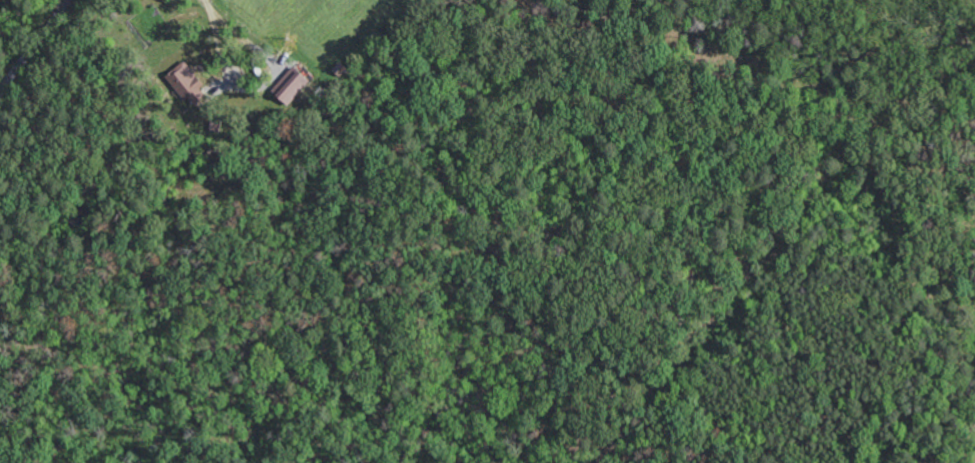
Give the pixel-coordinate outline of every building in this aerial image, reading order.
[(212,96),(206,89),(211,84),(189,61),(172,78),(200,108),(212,96)] [(292,105),(315,80),(299,66),(276,91),(292,105)]
